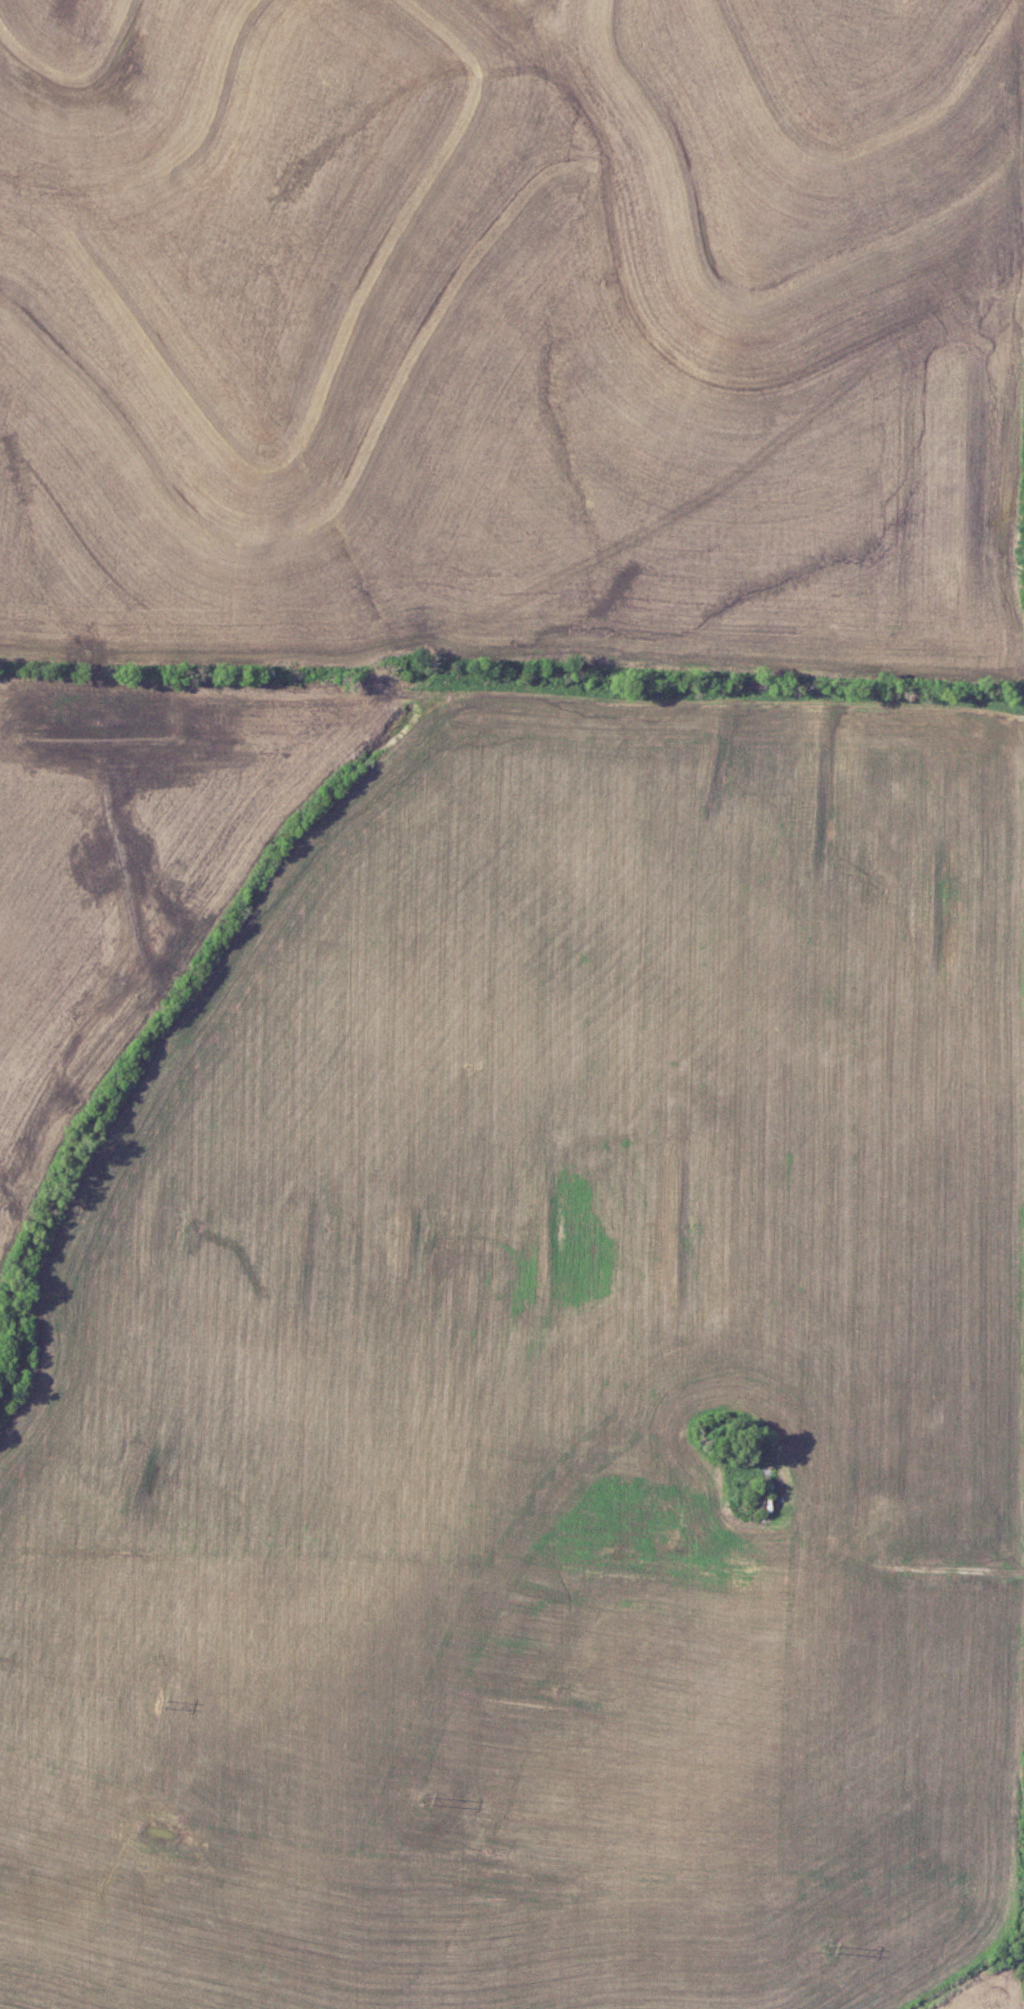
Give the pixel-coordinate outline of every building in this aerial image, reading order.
[(772,1477),(752,1477),(752,1510),(771,1510),(772,1477)]
